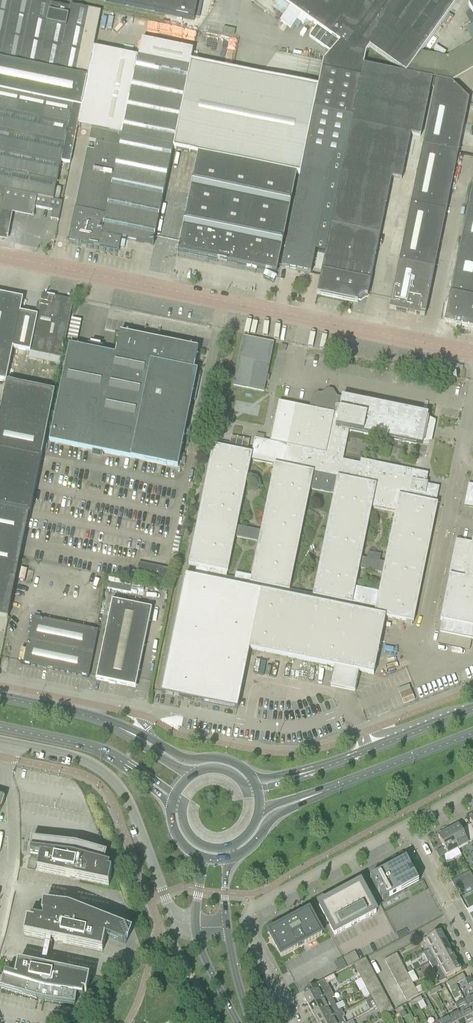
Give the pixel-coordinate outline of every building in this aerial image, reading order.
[(93,48),(100,11),(69,5),(69,7),(33,0),(0,0),(0,189),(9,191),(12,172),(57,181),(60,162),(69,164),(77,126),(93,48)] [(194,20),(198,0),(95,0),(194,20)] [(295,11),(292,16),(303,24),(306,19),(314,24),(317,26),(309,37),(331,52),(323,61),(320,78),(318,88),(313,110),(353,118),(364,65),(405,74),(458,0),(280,0),(295,11)] [(172,148),(173,149),(191,61),(190,61),(192,50),(141,39),(137,57),(93,48),(77,126),(91,129),(88,140),(95,141),(93,150),(87,148),(68,240),(81,243),(81,239),(87,240),(86,244),(118,250),(120,238),(153,245),(172,148)] [(296,174),(300,175),(313,110),(318,88),(191,61),(173,149),(198,154),(178,253),(207,259),(207,261),(216,263),(217,261),(276,273),(296,174)] [(345,158),(344,158),(325,254),(317,295),(357,303),(358,300),(364,296),(367,297),(391,178),(401,180),(410,135),(419,137),(431,79),(405,74),(364,65),(353,118),(345,158)] [(415,313),(415,314),(424,316),(468,100),(450,83),(435,80),(389,309),(407,313),(407,311),(415,313)] [(283,258),(281,268),(310,274),(312,264),(315,252),(325,254),(344,158),(345,158),(353,118),(313,110),(300,175),(283,258)] [(88,140),(87,148),(93,150),(95,141),(88,140)] [(0,189),(0,209),(12,211),(33,215),(34,207),(52,211),(50,219),(58,220),(61,202),(53,200),(57,181),(12,172),(9,191),(0,189)] [(446,313),(444,322),(455,325),(455,326),(460,327),(460,326),(472,328),(472,179),(446,313)] [(6,243),(12,211),(0,209),(0,242),(6,243)] [(37,316),(20,313),(12,349),(30,352),(28,359),(61,366),(74,300),(74,301),(42,294),(37,316)] [(20,313),(23,299),(0,295),(0,381),(6,382),(12,349),(20,313)] [(50,442),(179,469),(179,468),(182,454),(192,401),(196,401),(201,377),(197,377),(198,372),(194,371),(196,363),(197,359),(199,349),(198,349),(198,350),(157,341),(158,338),(156,338),(156,340),(146,338),(146,336),(145,335),(144,339),(121,334),(121,333),(120,333),(116,355),(70,346),(68,356),(66,363),(50,442)] [(273,343),(243,337),(233,385),(245,388),(252,389),(264,391),(273,343)] [(54,392),(6,382),(0,410),(0,509),(29,515),(54,392)] [(254,438),(251,453),(246,452),(249,440),(231,436),(228,448),(212,445),(188,566),(195,568),(193,578),(185,576),(163,684),(161,693),(161,694),(181,698),(189,699),(236,709),(237,709),(239,699),(249,649),(334,667),(330,687),(354,692),(358,672),(373,675),(385,617),(413,623),(415,613),(437,503),(434,503),(436,493),(426,491),(427,483),(426,483),(428,474),(360,460),(360,464),(343,460),(349,430),(417,444),(417,443),(422,443),(429,443),(431,430),(433,420),(427,417),(422,415),(422,414),(342,397),(341,400),(337,398),(333,393),(326,392),(321,395),(317,394),(312,397),(310,408),(294,405),(278,402),(276,412),(270,441),(254,438)] [(464,506),(472,508),(472,485),(468,484),(464,506)] [(6,573),(15,575),(16,575),(16,576),(17,576),(29,515),(0,509),(0,572),(6,573)] [(449,575),(440,620),(442,620),(439,633),(472,640),(472,540),(471,543),(467,542),(466,547),(456,544),(450,571),(454,572),(453,575),(449,575)] [(135,576),(166,582),(169,569),(138,563),(135,576)] [(112,601),(98,670),(96,679),(135,688),(151,609),(112,601)] [(23,664),(48,670),(48,668),(53,669),(52,670),(88,678),(98,631),(32,618),(23,664)] [(458,826),(448,832),(457,849),(472,840),(467,829),(462,832),(458,826)] [(444,848),(435,852),(439,859),(442,857),(444,860),(446,862),(448,862),(461,855),(457,849),(448,832),(438,837),(444,848)] [(76,846),(32,841),(31,851),(30,851),(30,855),(39,857),(37,871),(108,886),(111,871),(109,870),(109,866),(102,865),(105,854),(76,846)] [(417,883),(404,860),(387,869),(388,870),(384,872),(384,871),(370,878),(382,902),(417,883)] [(459,877),(462,883),(472,877),(470,871),(459,877)] [(462,883),(454,888),(457,894),(472,885),(472,878),(472,877),(462,883)] [(360,884),(335,897),(318,906),(334,935),(376,913),(360,884)] [(68,907),(45,904),(43,914),(42,920),(31,917),(30,921),(26,920),(23,935),(102,951),(105,937),(125,945),(126,941),(130,931),(68,907)] [(285,924),(284,924),(268,933),(273,943),(274,943),(276,946),(275,947),(281,957),(298,948),(297,947),(304,943),(304,944),(322,935),(309,911),(291,920),(292,921),(286,924),(285,924)] [(396,935),(398,939),(407,935),(405,930),(396,935)] [(424,940),(429,950),(445,941),(440,932),(424,940)] [(429,950),(424,953),(429,962),(434,959),(450,951),(445,941),(429,950)] [(429,962),(434,972),(455,960),(450,951),(434,959),(429,962)] [(343,958),(347,967),(359,961),(354,952),(343,958)] [(384,960),(387,966),(399,959),(396,953),(384,960)] [(335,962),(335,965),(336,967),(338,970),(338,971),(346,967),(346,966),(345,965),(344,963),(344,962),(342,959),(342,958),(336,962),(335,962)] [(353,964),(356,970),(368,964),(365,958),(353,964)] [(387,966),(390,972),(402,965),(399,959),(387,966)] [(455,960),(434,972),(440,983),(446,980),(445,979),(461,970),(455,960)] [(4,979),(1,989),(43,1001),(73,1005),(75,1006),(76,996),(82,997),(83,993),(86,993),(86,992),(89,978),(18,963),(15,977),(5,975),(4,979)] [(356,970),(359,976),(371,970),(368,964),(356,970)] [(390,972),(393,978),(406,971),(402,965),(390,972)] [(359,976),(362,982),(374,976),(371,970),(359,976)] [(393,978),(396,983),(409,977),(406,971),(393,978)] [(462,974),(453,979),(456,985),(465,979),(462,974)] [(362,982),(365,988),(377,981),(374,976),(362,982)] [(396,983),(399,989),(412,983),(409,977),(396,983)] [(456,985),(453,979),(446,983),(449,988),(456,985)] [(317,984),(303,991),(305,996),(303,997),(308,1007),(332,994),(325,980),(317,984)] [(365,988),(368,994),(380,987),(377,981),(365,988)] [(399,989),(403,995),(415,988),(412,983),(399,989)] [(371,999),(371,1000),(384,993),(380,987),(368,994),(371,999)] [(415,988),(403,995),(406,1001),(418,994),(415,988)] [(373,1003),(374,1006),(387,999),(384,993),(371,1000),(373,1003)] [(308,1007),(313,1016),(335,1005),(332,999),(334,998),(332,994),(308,1007)] [(464,1000),(472,1017),(472,995),(464,1000)] [(374,1006),(377,1011),(390,1005),(387,999),(374,1006)] [(455,1005),(458,1011),(457,1011),(464,1022),(472,1022),(472,1017),(464,1000),(455,1005)] [(317,1022),(324,1022),(342,1013),(341,1010),(338,1011),(335,1005),(313,1016),(317,1022)] [(379,1014),(376,1016),(378,1019),(386,1014),(392,1011),(393,1011),(390,1005),(377,1011),(379,1014)] [(392,1011),(386,1014),(389,1019),(395,1016),(392,1011)] [(448,1016),(452,1022),(464,1022),(457,1011),(448,1016)] [(342,1018),(344,1017),(342,1013),(324,1022),(345,1022),(342,1018)]
